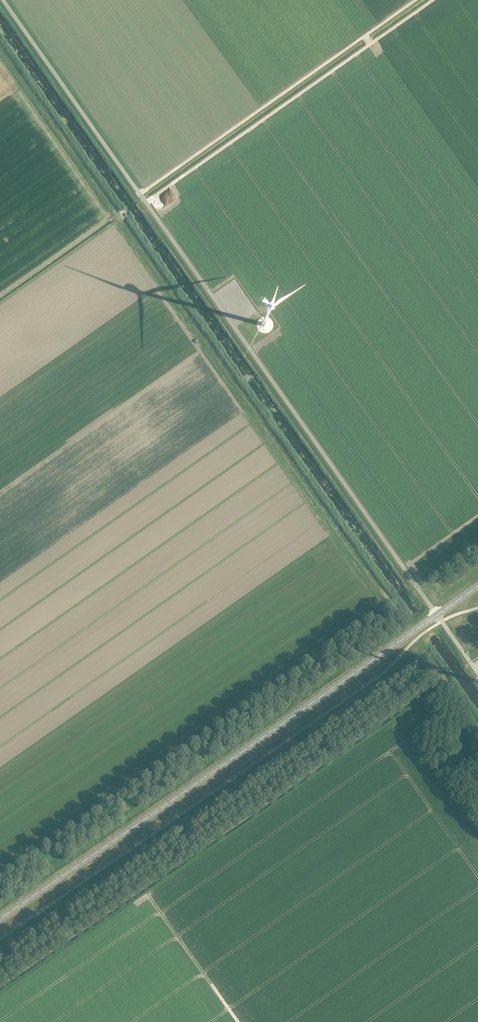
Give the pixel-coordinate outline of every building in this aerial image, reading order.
[(167,193),(161,198),(166,204),(172,200),(167,193)] [(9,917),(11,920),(23,912),(21,909),(9,917)]
